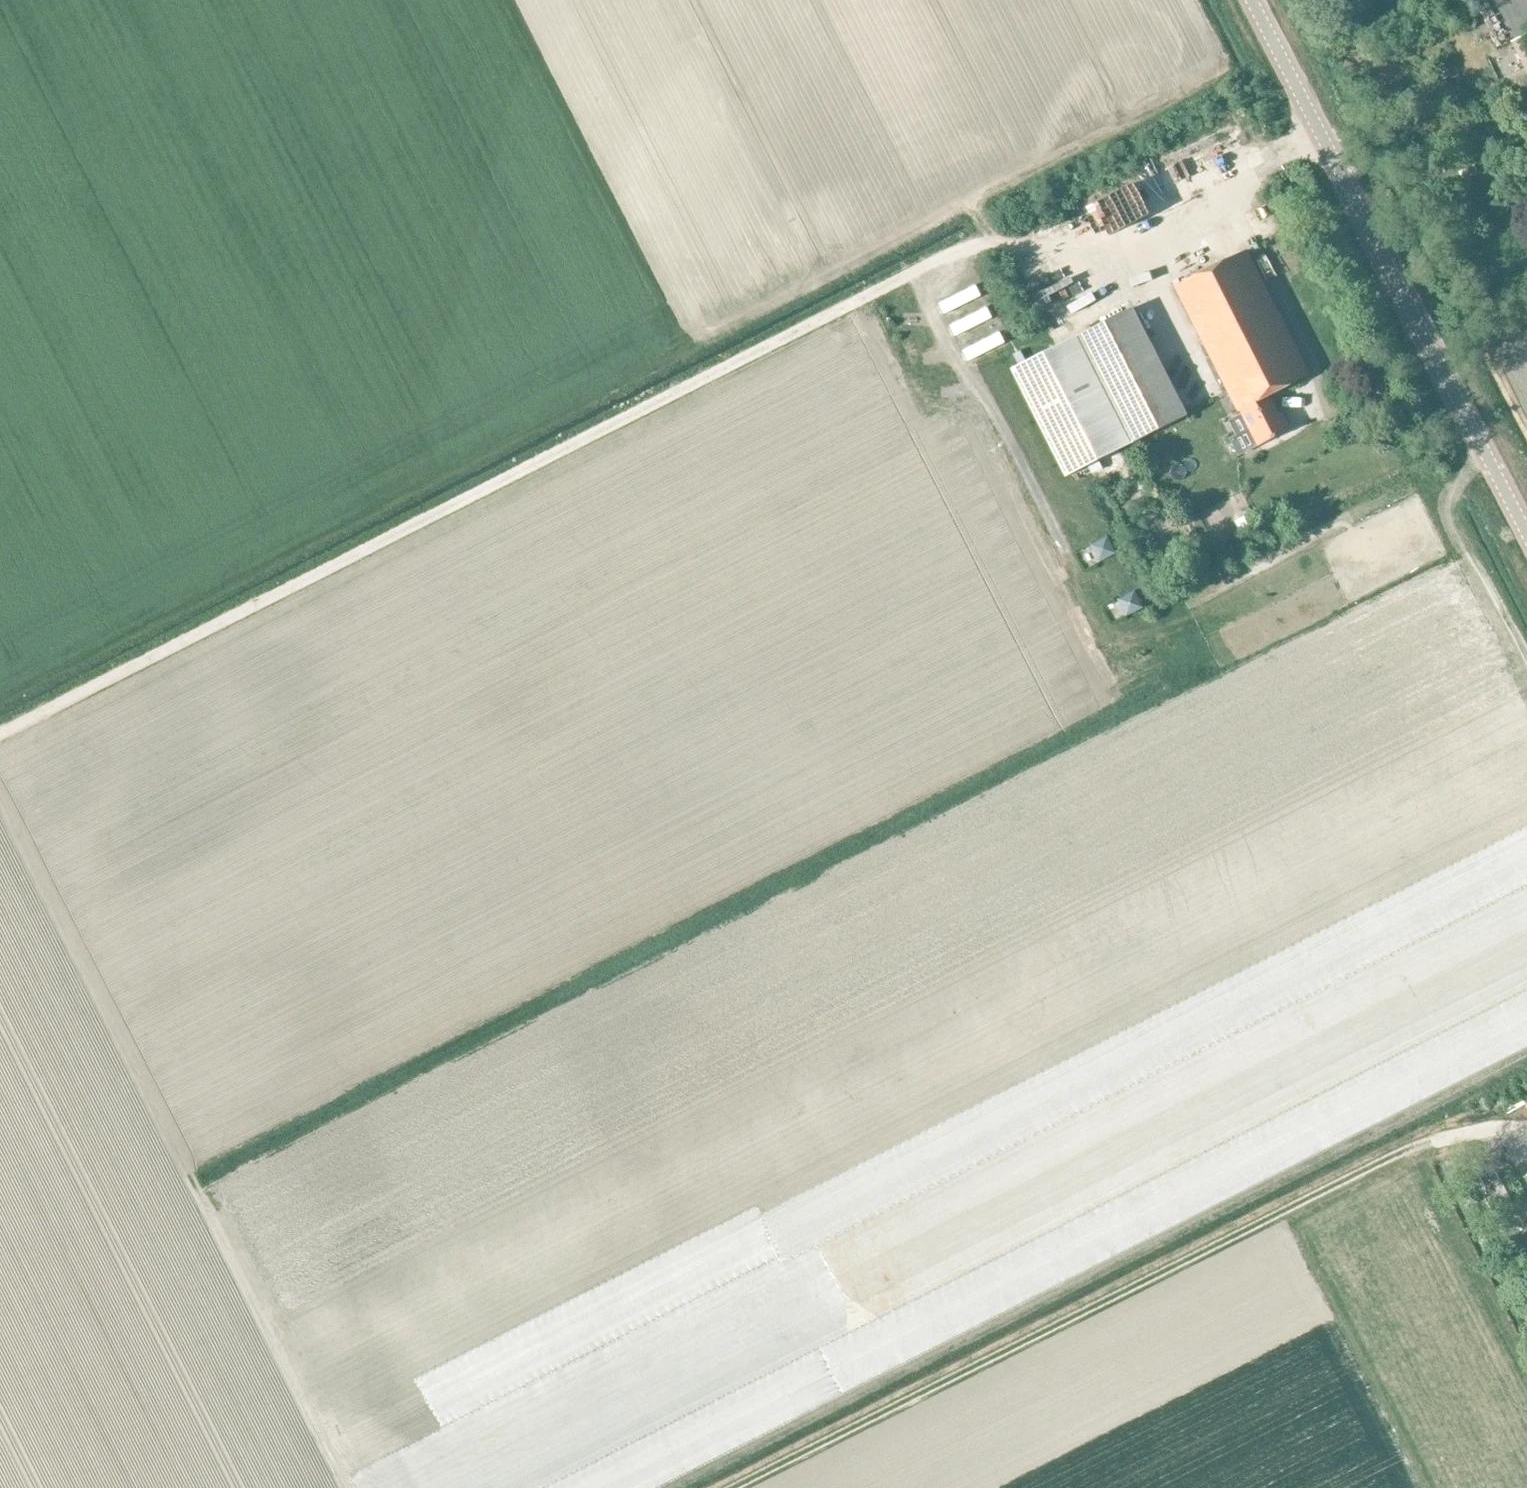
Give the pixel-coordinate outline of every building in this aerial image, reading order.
[(1512,43),(1526,73),(1526,36),(1512,43)] [(1279,416),(1268,393),(1307,374),(1247,251),(1175,287),(1238,413),(1242,411),(1259,445),(1289,430),(1282,414),(1279,416)] [(976,285),(938,304),(944,315),(981,296),(976,285)] [(992,318),(987,307),(950,326),(955,337),(992,318)] [(1090,473),(1099,469),(1096,463),(1188,415),(1133,307),(1010,369),(1065,477),(1086,466),(1090,473)] [(1000,332),(962,351),(968,362),(1005,343),(1000,332)] [(1107,537),(1091,544),(1099,562),(1116,555),(1107,537)] [(1133,591),(1116,599),(1125,617),(1142,609),(1133,591)] [(1487,1175),(1506,1211),(1523,1202),(1505,1167),(1487,1175)]
